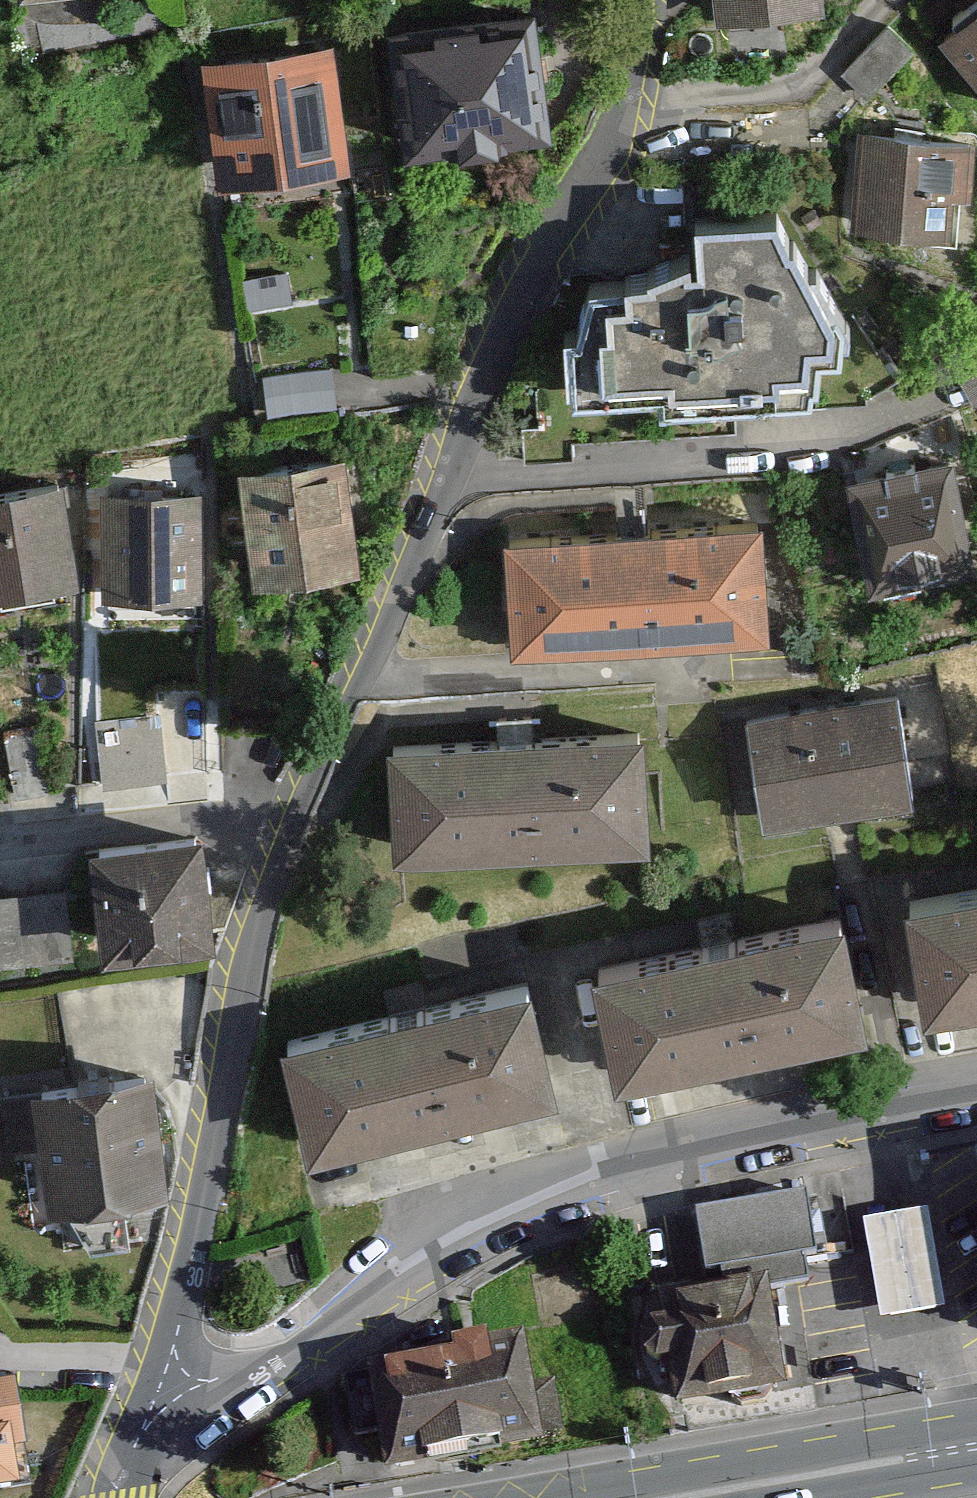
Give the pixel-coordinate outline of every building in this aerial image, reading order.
[(726,23),(834,16),(833,0),(724,0),(726,23)] [(953,48),(976,71),(976,23),(953,48)] [(404,33),(410,152),(552,145),(546,26),(404,33)] [(215,63),(230,182),(360,165),(345,46),(215,63)] [(865,132),(864,240),(968,241),(969,133),(865,132)] [(581,338),(583,396),(669,393),(669,404),(834,397),(832,352),(862,351),(861,326),(788,224),(712,223),(712,256),(637,291),(596,291),(598,337),(581,338)] [(271,367),(273,400),(341,396),(339,364),(271,367)] [(888,593),(976,575),(976,525),(964,462),(866,482),(888,593)] [(250,472),(260,587),(365,578),(355,463),(250,472)] [(84,582),(64,484),(0,497),(0,599),(84,582)] [(108,499),(111,601),(204,599),(202,497),(108,499)] [(512,542),(520,652),(779,635),(772,524),(512,542)] [(755,724),(772,828),(919,803),(901,699),(755,724)] [(106,711),(108,773),(170,771),(169,709),(106,711)] [(395,748),(399,858),(658,848),(654,738),(395,748)] [(101,856),(115,958),(221,943),(207,842),(101,856)] [(943,1019),(976,1013),(976,899),(924,908),(943,1019)] [(606,976),(630,1085),(880,1031),(856,921),(606,976)] [(296,1046),(323,1160),(569,1101),(541,987),(296,1046)] [(52,1155),(58,1213),(174,1202),(162,1084),(0,1100),(6,1159),(52,1155)] [(854,1188),(714,1211),(725,1279),(865,1257),(854,1188)] [(672,1310),(688,1428),(800,1413),(784,1295),(672,1310)] [(384,1431),(390,1464),(533,1439),(532,1434),(558,1430),(550,1386),(523,1391),(515,1347),(485,1352),(483,1342),(455,1347),(457,1357),(344,1377),(355,1436),(384,1431)] [(30,1447),(23,1397),(0,1400),(0,1451),(30,1447)]
